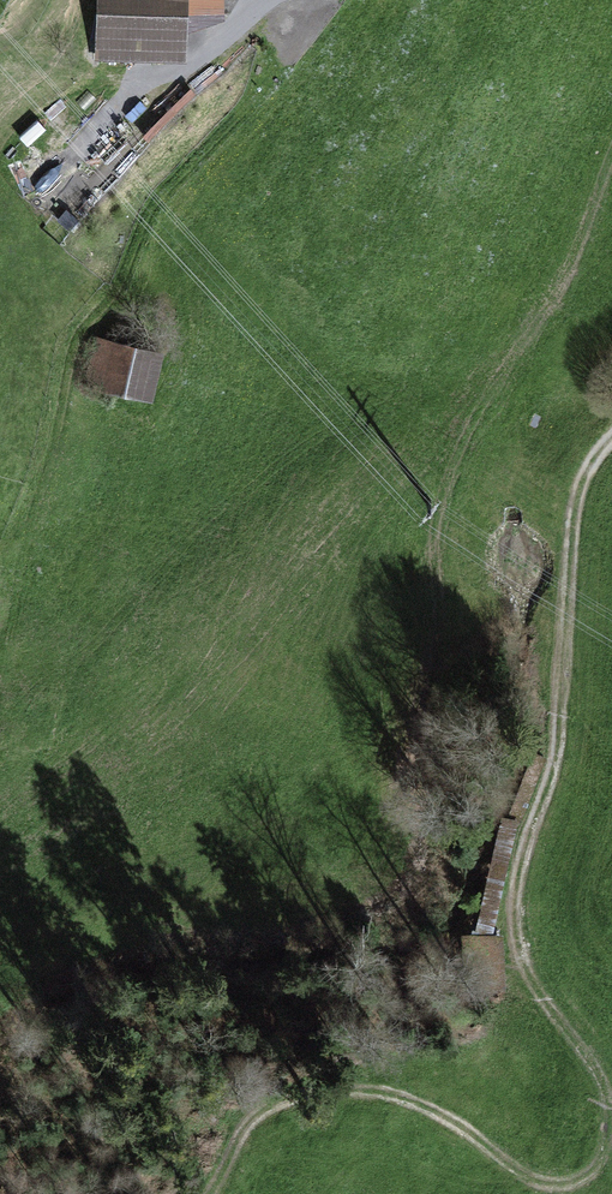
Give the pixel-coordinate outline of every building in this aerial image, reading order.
[(103,68),(196,72),(199,30),(234,33),(235,0),(105,0),(103,68)] [(113,106),(39,172),(72,209),(146,143),(113,106)] [(174,367),(101,346),(87,394),(161,415),(174,367)]
